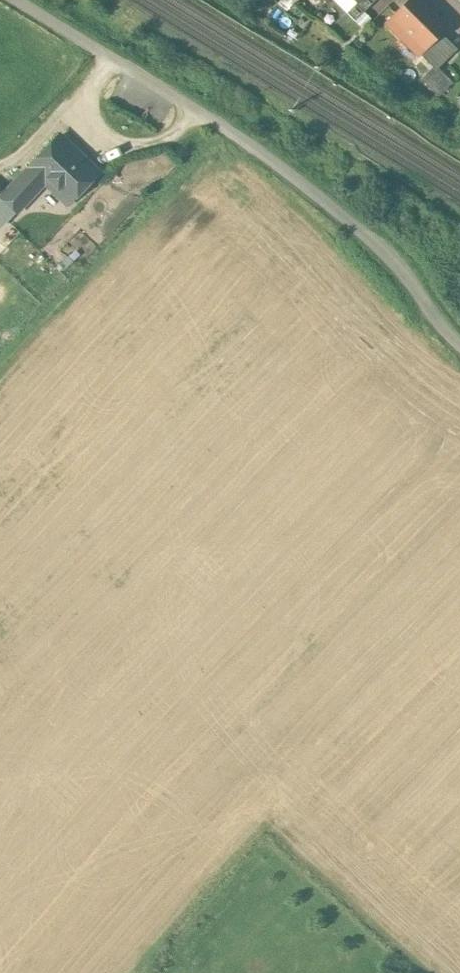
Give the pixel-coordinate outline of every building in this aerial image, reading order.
[(347,12),(357,2),(356,0),(334,0),(347,12)] [(346,13),(355,21),(376,0),(359,0),(357,2),(347,12),(346,13)] [(419,0),(410,0),(387,23),(401,37),(406,33),(422,49),(423,50),(438,35),(446,27),(419,0)] [(455,51),(438,35),(423,50),(422,49),(419,52),(434,67),(437,69),(455,51)] [(434,67),(422,79),(438,95),(450,82),(437,69),(434,67)] [(59,139),(32,167),(41,174),(69,200),(94,173),(59,139)] [(32,167),(7,193),(19,206),(38,186),(34,182),(41,174),(32,167)] [(46,186),(26,205),(41,220),(61,201),(46,186)]
